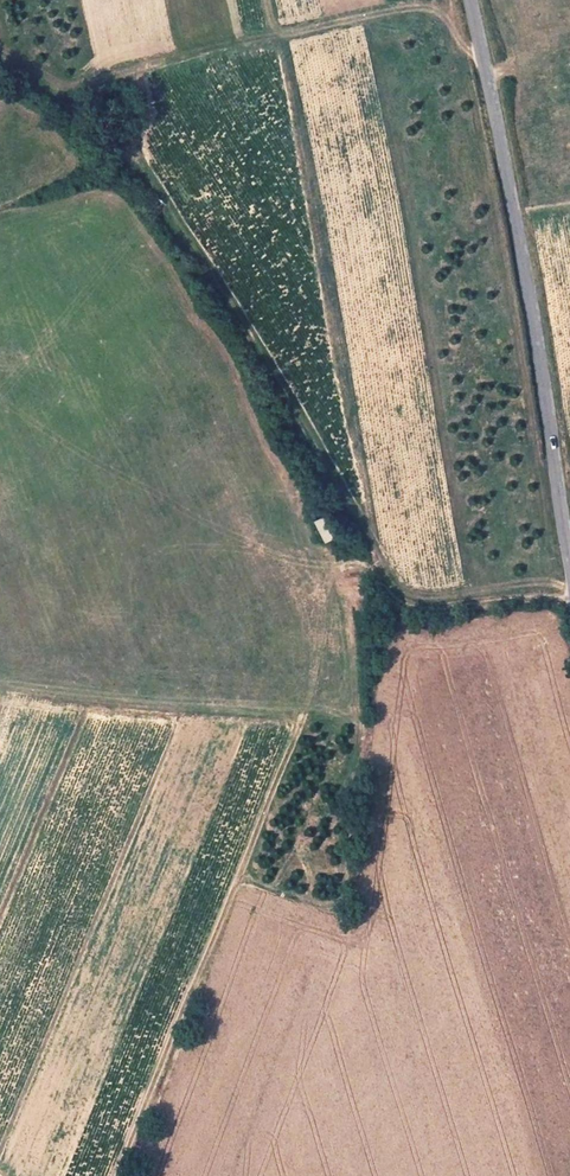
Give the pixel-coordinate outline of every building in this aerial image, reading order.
[(328,540),(341,535),(331,512),(318,517),(328,540)]
